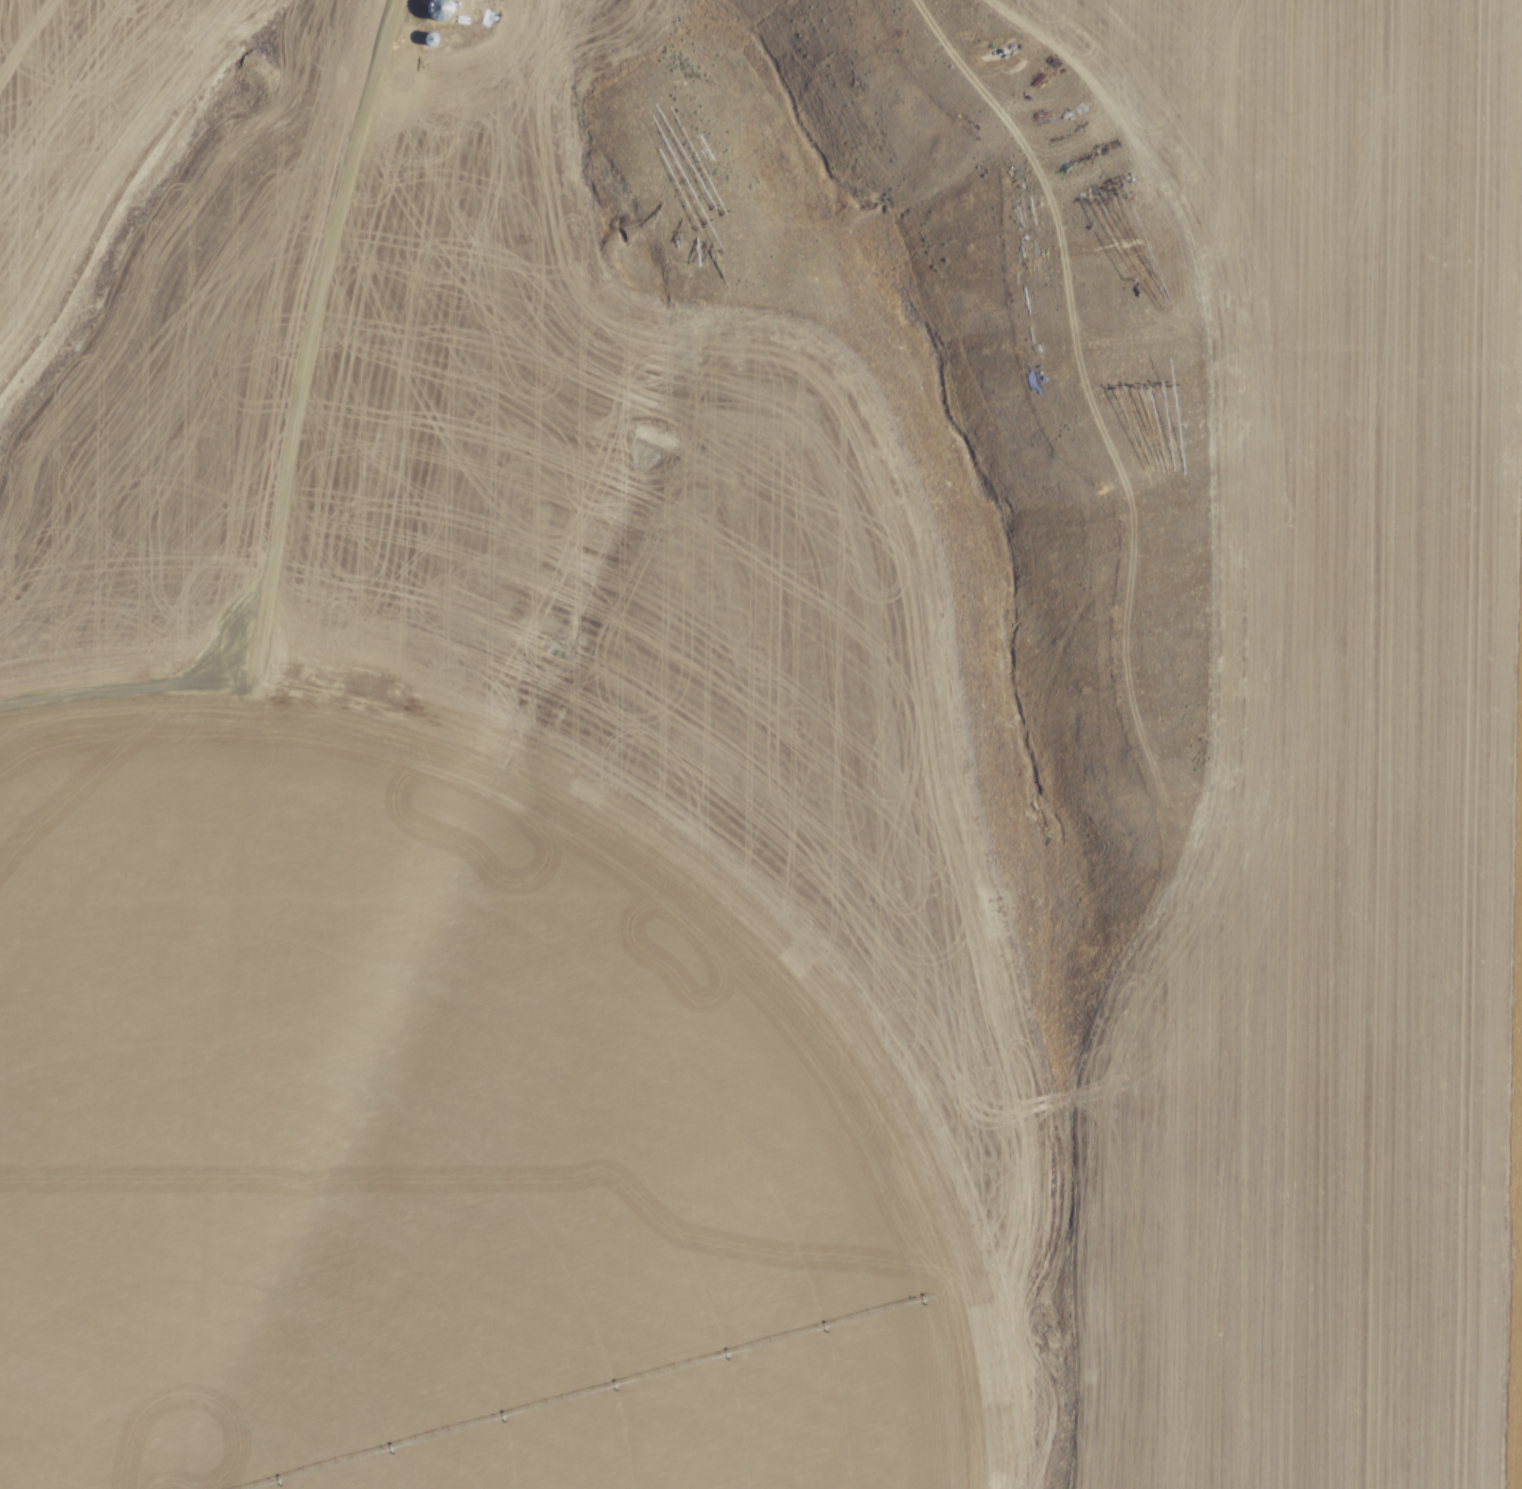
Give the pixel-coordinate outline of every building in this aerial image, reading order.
[(452,18),(451,0),(428,0),(430,20),(452,18)]
